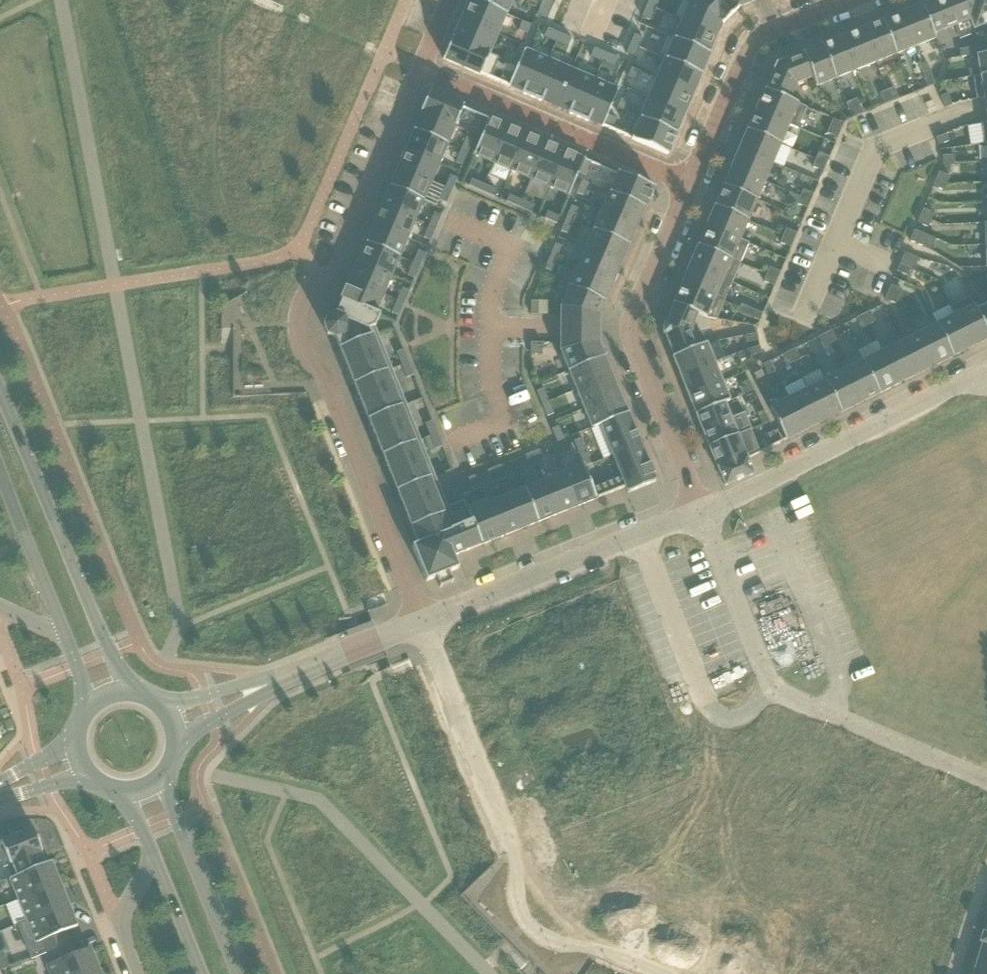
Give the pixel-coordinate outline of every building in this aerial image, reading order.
[(462,19),(497,34),(505,14),(473,0),(470,0),(462,19)] [(505,14),(511,0),(473,0),(505,14)] [(540,5),(550,9),(553,0),(543,0),(540,5)] [(646,5),(655,9),(659,0),(648,0),(646,5)] [(673,17),(716,35),(721,24),(722,24),(723,24),(700,0),(692,0),(691,1),(688,0),(680,0),(673,17)] [(723,24),(737,9),(728,0),(700,0),(723,24)] [(737,9),(738,9),(737,8),(751,2),(758,0),(728,0),(737,9)] [(969,20),(969,19),(970,19),(962,0),(938,0),(922,6),(923,7),(922,7),(932,34),(933,34),(934,34),(969,20)] [(970,19),(969,19),(969,20),(973,30),(986,24),(986,0),(962,0),(970,19)] [(646,5),(641,17),(650,21),(655,9),(646,5)] [(932,34),(922,7),(923,7),(922,6),(921,5),(903,13),(916,46),(935,39),(933,34),(934,34),(933,34),(932,34)] [(541,6),(537,15),(546,19),(550,10),(541,6)] [(916,46),(903,13),(883,21),(882,22),(895,54),(896,53),(896,54),(916,46)] [(666,35),(665,36),(709,54),(710,53),(708,53),(716,35),(673,17),(673,18),(677,20),(670,36),(666,35)] [(452,37),(452,38),(498,58),(499,57),(489,53),(497,34),(462,19),(453,38),(452,37)] [(522,21),(518,31),(527,35),(531,25),(522,21)] [(895,54),(882,22),(883,21),(862,29),(875,63),(896,54),(896,53),(895,54)] [(548,28),(544,37),(556,42),(560,33),(548,28)] [(875,63),(862,29),(842,37),(855,71),(875,63)] [(560,33),(556,42),(568,47),(572,38),(560,33)] [(634,34),(630,44),(639,48),(643,38),(634,34)] [(665,36),(657,55),(701,74),(709,54),(665,36)] [(855,71),(842,37),(821,46),(822,46),(835,78),(834,78),(834,79),(855,71)] [(452,38),(443,59),(480,75),(480,74),(481,73),(490,77),(498,58),(452,38)] [(630,44),(626,53),(635,57),(639,48),(630,44)] [(835,78),(822,46),(821,46),(802,53),(803,54),(803,55),(804,54),(812,76),(811,76),(812,77),(816,87),(834,79),(834,78),(835,78)] [(983,54),(982,46),(970,48),(972,56),(977,55),(983,54)] [(594,48),(590,57),(602,62),(606,53),(594,48)] [(972,56),(970,48),(959,49),(960,58),(972,56)] [(506,50),(502,60),(512,64),(515,54),(506,50)] [(509,85),(508,86),(523,93),(523,94),(532,98),(548,60),(524,50),(513,75),(509,85)] [(606,53),(602,62),(614,67),(618,58),(606,53)] [(983,54),(977,55),(980,75),(981,75),(981,76),(986,75),(986,53),(983,54)] [(812,76),(804,54),(803,55),(803,54),(783,62),(783,61),(775,64),(772,71),(774,71),(766,90),(766,91),(787,100),(788,100),(795,84),(812,77),(811,76),(812,76)] [(657,55),(656,56),(665,60),(657,79),(693,94),(692,94),(701,74),(657,55)] [(548,60),(532,98),(541,102),(542,100),(556,106),(571,70),(548,60)] [(923,76),(930,73),(926,62),(919,65),(923,76)] [(631,68),(627,78),(636,81),(640,72),(631,68)] [(571,70),(556,106),(570,112),(569,114),(578,117),(594,80),(571,70)] [(504,71),(499,81),(509,85),(513,75),(504,71)] [(935,84),(930,73),(923,76),(927,87),(935,84)] [(984,99),(986,109),(986,117),(986,75),(981,76),(981,75),(980,75),(973,76),(977,99),(984,98),(984,99)] [(657,79),(648,99),(684,114),(693,94),(657,79)] [(594,80),(578,117),(587,121),(588,120),(603,127),(603,125),(608,115),(611,107),(618,90),(616,89),(594,80)] [(894,88),(886,90),(891,102),(898,99),(894,88)] [(806,107),(788,100),(787,100),(766,91),(766,90),(764,90),(756,110),(798,128),(806,107)] [(891,102),(886,90),(879,93),(884,104),(891,102)] [(455,126),(463,107),(463,106),(429,92),(424,102),(421,109),(422,109),(421,111),(455,126)] [(940,97),(944,108),(952,105),(947,94),(940,97)] [(621,99),(617,109),(626,113),(630,103),(621,99)] [(636,116),(636,117),(676,134),(677,133),(676,133),(683,114),(684,115),(684,114),(648,99),(640,118),(636,116)] [(845,103),(848,110),(859,106),(856,99),(845,103)] [(862,113),(859,106),(848,110),(851,117),(862,113)] [(780,145),(788,125),(797,129),(798,128),(756,110),(747,131),(748,130),(780,144),(779,145),(780,145)] [(447,144),(455,126),(421,111),(421,112),(422,112),(414,130),(447,144)] [(471,127),(477,129),(483,117),(476,114),(471,127)] [(608,115),(603,125),(613,129),(617,119),(608,115)] [(636,117),(628,135),(632,137),(632,138),(631,140),(667,155),(676,134),(636,117)] [(493,163),(508,127),(489,118),(473,155),(493,163)] [(832,119),(829,126),(840,131),(843,123),(832,119)] [(837,138),(840,131),(829,126),(826,133),(837,138)] [(512,171),(527,135),(508,127),(493,163),(512,171)] [(439,163),(447,144),(414,130),(406,149),(439,163)] [(772,163),(780,145),(779,145),(780,144),(748,130),(747,131),(739,149),(772,163)] [(935,138),(938,146),(949,141),(946,134),(935,138)] [(530,179),(546,143),(527,135),(512,171),(530,179)] [(466,137),(460,150),(467,153),(473,140),(466,137)] [(549,187),(565,151),(546,143),(530,179),(549,187)] [(431,182),(439,163),(406,149),(398,168),(431,182)] [(764,181),(772,163),(739,149),(731,167),(764,181)] [(462,166),(467,153),(460,150),(455,163),(462,166)] [(584,159),(565,151),(549,187),(569,196),(578,173),(584,160),(584,159)] [(818,153),(815,160),(826,164),(829,157),(818,153)] [(942,156),(942,164),(954,163),(954,155),(942,156)] [(591,163),(584,160),(578,173),(586,176),(591,163)] [(823,171),(826,164),(815,160),(812,167),(823,171)] [(757,199),(764,181),(731,167),(723,185),(724,186),(756,200),(756,199),(757,199)] [(423,201),(431,182),(398,168),(390,187),(423,201)] [(646,208),(654,187),(618,172),(609,193),(646,208)] [(938,172),(935,179),(946,183),(949,176),(938,172)] [(450,175),(444,188),(451,191),(457,178),(450,175)] [(481,191),(484,184),(471,179),(468,186),(481,191)] [(943,191),(946,183),(935,179),(932,186),(943,191)] [(582,181),(576,193),(583,196),(589,184),(582,181)] [(496,190),(484,184),(481,191),(493,197),(496,190)] [(747,221),(757,199),(756,199),(756,200),(724,186),(723,185),(714,207),(715,207),(715,206),(747,220),(747,221)] [(415,220),(423,201),(390,187),(382,205),(415,220)] [(446,203),(451,191),(444,188),(439,200),(446,203)] [(802,189),(799,197),(810,201),(813,194),(802,189)] [(637,226),(644,208),(645,209),(646,208),(609,193),(601,212),(637,226)] [(518,207),(521,200),(509,195),(506,202),(518,207)] [(807,208),(810,201),(799,197),(796,204),(807,208)] [(534,206),(521,200),(518,207),(531,213),(534,206)] [(407,238),(415,220),(382,205),(381,208),(378,214),(374,224),(407,238)] [(571,206),(566,218),(573,221),(578,209),(571,206)] [(739,239),(747,221),(747,220),(715,206),(715,207),(714,207),(706,226),(748,244),(748,243),(739,239)] [(931,221),(934,213),(923,209),(920,216),(931,221)] [(544,218),(557,224),(560,217),(547,211),(544,218)] [(629,245),(637,226),(601,212),(593,231),(629,245)] [(434,213),(429,225),(436,228),(441,216),(434,213)] [(920,216),(917,223),(928,228),(931,221),(920,216)] [(573,221),(566,218),(560,231),(567,234),(573,221)] [(399,257),(407,238),(374,224),(366,243),(399,257)] [(430,241),(436,228),(429,225),(423,238),(430,241)] [(740,263),(748,244),(706,226),(698,245),(699,245),(698,246),(730,260),(730,259),(740,263)] [(785,229),(782,236),(794,240),(797,233),(785,229)] [(916,244),(921,233),(914,230),(909,241),(916,244)] [(621,264),(629,245),(593,231),(585,250),(621,264)] [(923,247),(928,236),(921,233),(916,244),(923,247)] [(790,248),(794,240),(782,236),(779,243),(790,248)] [(935,239),(928,236),(923,247),(931,250),(935,239)] [(391,276),(399,257),(366,243),(358,262),(391,276)] [(555,243),(550,256),(557,259),(562,246),(555,243)] [(732,282),(740,263),(730,259),(730,260),(698,246),(699,245),(698,245),(690,264),(732,282)] [(418,250),(413,263),(420,266),(425,253),(418,250)] [(613,283),(621,264),(585,250),(577,268),(613,283)] [(906,267),(911,256),(904,252),(899,264),(906,267)] [(551,272),(557,259),(550,256),(544,269),(551,272)] [(919,259),(911,256),(906,267),(910,269),(914,270),(919,259)] [(383,295),(391,276),(358,262),(350,280),(383,295)] [(414,278),(420,266),(413,263),(407,275),(414,278)] [(732,282),(690,264),(682,283),(724,301),(732,282)] [(896,271),(907,276),(910,269),(906,267),(899,264),(896,271)] [(769,267),(766,274),(777,279),(780,272),(769,267)] [(605,301),(613,283),(577,268),(569,287),(605,301)] [(774,286),(777,279),(766,274),(763,281),(774,286)] [(375,313),(383,295),(350,280),(346,289),(345,289),(341,299),(342,300),(342,299),(375,313)] [(723,302),(724,301),(682,283),(673,304),(674,304),(697,314),(706,318),(716,320),(723,302)] [(890,285),(887,292),(898,297),(901,290),(890,285)] [(599,315),(605,301),(569,287),(561,307),(561,317),(562,317),(562,315),(597,315),(597,318),(599,318),(599,315)] [(402,288),(397,300),(404,303),(409,291),(402,288)] [(895,304),(898,297),(887,292),(884,299),(895,304)] [(975,310),(976,310),(976,309),(975,309),(969,297),(950,307),(955,315),(971,347),(986,339),(986,334),(975,310)] [(481,545),(482,545),(466,507),(463,500),(463,501),(456,503),(447,507),(435,476),(420,440),(406,405),(392,369),(377,333),(375,327),(380,315),(375,313),(342,299),(342,300),(336,314),(327,318),(323,326),(327,335),(335,338),(339,349),(340,349),(347,369),(350,375),(354,384),(368,420),(376,440),(378,447),(379,446),(382,456),(397,491),(406,515),(418,544),(411,547),(426,582),(435,578),(436,579),(437,579),(437,577),(447,573),(448,575),(449,574),(449,572),(458,569),(453,556),(481,545)] [(398,316),(404,303),(397,300),(391,313),(398,316)] [(976,309),(976,310),(975,310),(986,334),(986,303),(976,309)] [(690,330),(697,314),(674,304),(665,325),(663,325),(663,334),(665,334),(674,356),(675,356),(696,348),(696,347),(706,343),(702,333),(693,337),(690,330)] [(748,316),(751,309),(741,304),(737,311),(748,316)] [(762,314),(751,309),(748,316),(759,321),(762,314)] [(870,311),(863,314),(868,325),(875,322),(870,311)] [(868,325),(863,314),(856,318),(861,328),(868,325)] [(955,315),(936,325),(937,325),(952,356),(952,357),(971,347),(955,315)] [(936,325),(918,333),(934,366),(952,357),(952,356),(937,325),(936,325)] [(831,330),(824,334),(829,344),(837,341),(831,330)] [(757,333),(745,335),(747,343),(758,341),(757,333)] [(934,366),(918,333),(900,343),(916,375),(934,366)] [(829,344),(824,334),(817,337),(823,348),(829,344)] [(598,343),(598,340),(597,340),(597,343),(562,343),(562,340),(560,340),(560,350),(569,371),(604,357),(598,343)] [(530,342),(530,354),(542,355),(542,343),(530,342)] [(714,363),(706,343),(696,347),(696,348),(675,356),(674,356),(672,356),(680,376),(714,363)] [(916,375),(900,343),(882,352),(898,384),(916,375)] [(751,357),(762,353),(759,346),(748,349),(751,357)] [(795,348),(788,352),(793,363),(800,359),(795,348)] [(748,349),(737,353),(740,361),(751,357),(748,349)] [(396,353),(401,365),(408,362),(403,350),(396,353)] [(793,363),(788,352),(781,355),(786,366),(793,363)] [(898,384),(882,352),(863,361),(864,362),(863,362),(878,393),(879,393),(880,393),(898,384)] [(612,376),(604,357),(569,371),(576,390),(612,376)] [(762,365),(768,375),(775,372),(770,361),(762,365)] [(864,362),(863,361),(843,371),(859,403),(880,393),(879,393),(878,393),(863,362),(864,362)] [(413,375),(408,362),(401,365),(406,378),(413,375)] [(680,376),(688,395),(721,382),(714,363),(680,376)] [(859,403),(843,371),(824,381),(825,381),(841,412),(840,412),(840,413),(859,403)] [(619,395),(612,376),(576,390),(584,409),(619,395)] [(748,380),(741,383),(747,394),(754,390),(748,380)] [(825,381),(824,381),(807,389),(823,422),(840,413),(840,412),(841,412),(825,381)] [(688,395),(696,415),(697,414),(696,414),(723,403),(723,404),(724,403),(729,401),(721,382),(688,395)] [(536,391),(541,404),(549,401),(543,388),(536,391)] [(823,422),(807,389),(789,398),(805,431),(823,422)] [(600,425),(628,413),(627,413),(619,395),(584,409),(591,428),(600,425)] [(805,431),(789,398),(769,408),(785,439),(783,439),(784,440),(785,440),(805,431)] [(554,414),(549,401),(541,404),(547,417),(554,414)] [(697,414),(696,415),(708,446),(750,429),(751,429),(743,411),(729,416),(724,403),(723,404),(723,403),(696,414),(697,414)] [(764,410),(756,413),(761,425),(768,422),(764,410)] [(628,413),(600,425),(612,455),(614,458),(641,447),(638,439),(639,439),(638,437),(637,437),(636,433),(635,431),(628,413)] [(425,424),(430,437),(437,434),(432,421),(425,424)] [(557,442),(564,439),(559,426),(551,429),(557,442)] [(759,452),(750,429),(708,446),(724,486),(752,475),(746,459),(760,453),(759,452)] [(767,434),(772,445),(779,441),(774,431),(767,434)] [(442,446),(437,434),(430,437),(435,449),(442,446)] [(586,451),(581,439),(574,441),(579,454),(586,451)] [(592,488),(584,467),(583,467),(596,499),(625,487),(628,493),(655,482),(654,477),(655,477),(653,472),(654,472),(651,466),(649,461),(648,462),(641,447),(614,458),(621,476),(592,488)] [(544,463),(539,450),(532,453),(537,465),(544,463)] [(591,464),(586,451),(579,454),(584,467),(591,464)] [(537,465),(532,453),(525,455),(530,468),(537,465)] [(506,478),(501,465),(494,468),(499,481),(506,478)] [(576,507),(596,499),(583,467),(584,467),(583,465),(562,474),(576,507)] [(499,481),(494,468),(487,471),(492,484),(499,481)] [(562,474),(543,481),(557,515),(576,507),(562,474)] [(480,488),(475,476),(468,478),(473,491),(480,488)] [(524,489),(538,522),(557,515),(543,481),(524,489)] [(458,488),(451,490),(456,503),(463,501),(463,500),(458,488)] [(519,530),(538,522),(524,489),(505,496),(519,530)] [(500,538),(519,530),(505,496),(486,504),(500,538)] [(500,538),(485,500),(466,507),(482,545),(500,538)] [(13,877),(45,864),(40,852),(42,851),(33,828),(2,841),(0,837),(0,856),(4,867),(8,865),(13,877)] [(51,861),(45,864),(13,877),(10,878),(19,900),(60,883),(51,861)] [(68,904),(60,883),(19,900),(27,920),(18,924),(68,904)] [(77,926),(68,904),(18,924),(32,958),(68,943),(63,932),(77,926)] [(68,943),(32,958),(46,953),(50,963),(48,964),(52,973),(87,973),(98,970),(89,948),(72,955),(68,943)] [(976,973),(986,973),(986,955),(982,954),(976,973)]
